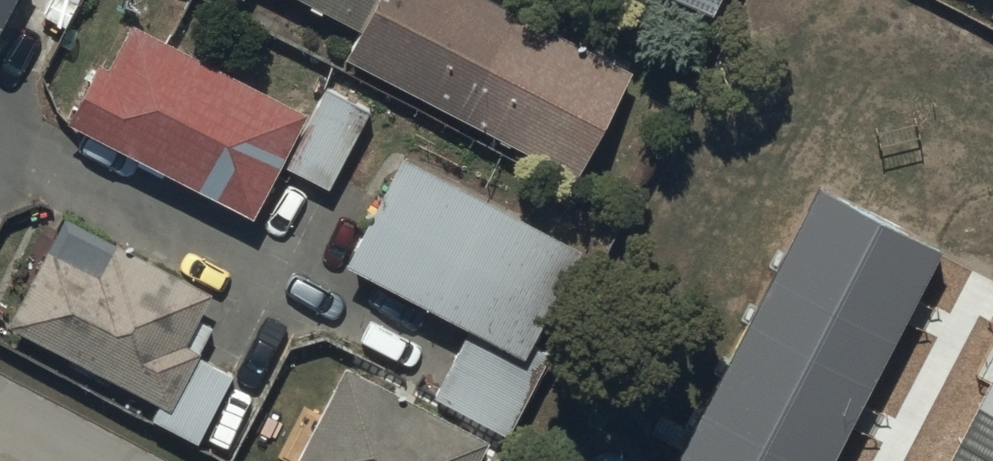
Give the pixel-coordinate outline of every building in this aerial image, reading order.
[(22,0),(0,0),(0,42),(22,0)] [(363,32),(346,64),(567,179),(622,72),(484,0),(302,0),(363,32)] [(716,19),(726,0),(678,0),(716,19)] [(68,121),(255,218),(308,117),(140,29),(119,70),(100,60),(68,121)] [(369,110),(326,89),(288,167),(331,188),(369,110)] [(406,160),(351,269),(472,332),(435,397),(506,434),(550,350),(537,344),(585,256),(406,160)] [(678,460),(829,460),(939,248),(819,187),(678,460)] [(11,330),(171,413),(201,360),(182,349),(210,297),(68,222),(11,330)] [(234,376),(201,360),(167,428),(199,444),(234,376)] [(489,443),(345,368),(297,460),(480,460),(489,443)] [(948,460),(992,460),(992,373),(948,460)]
